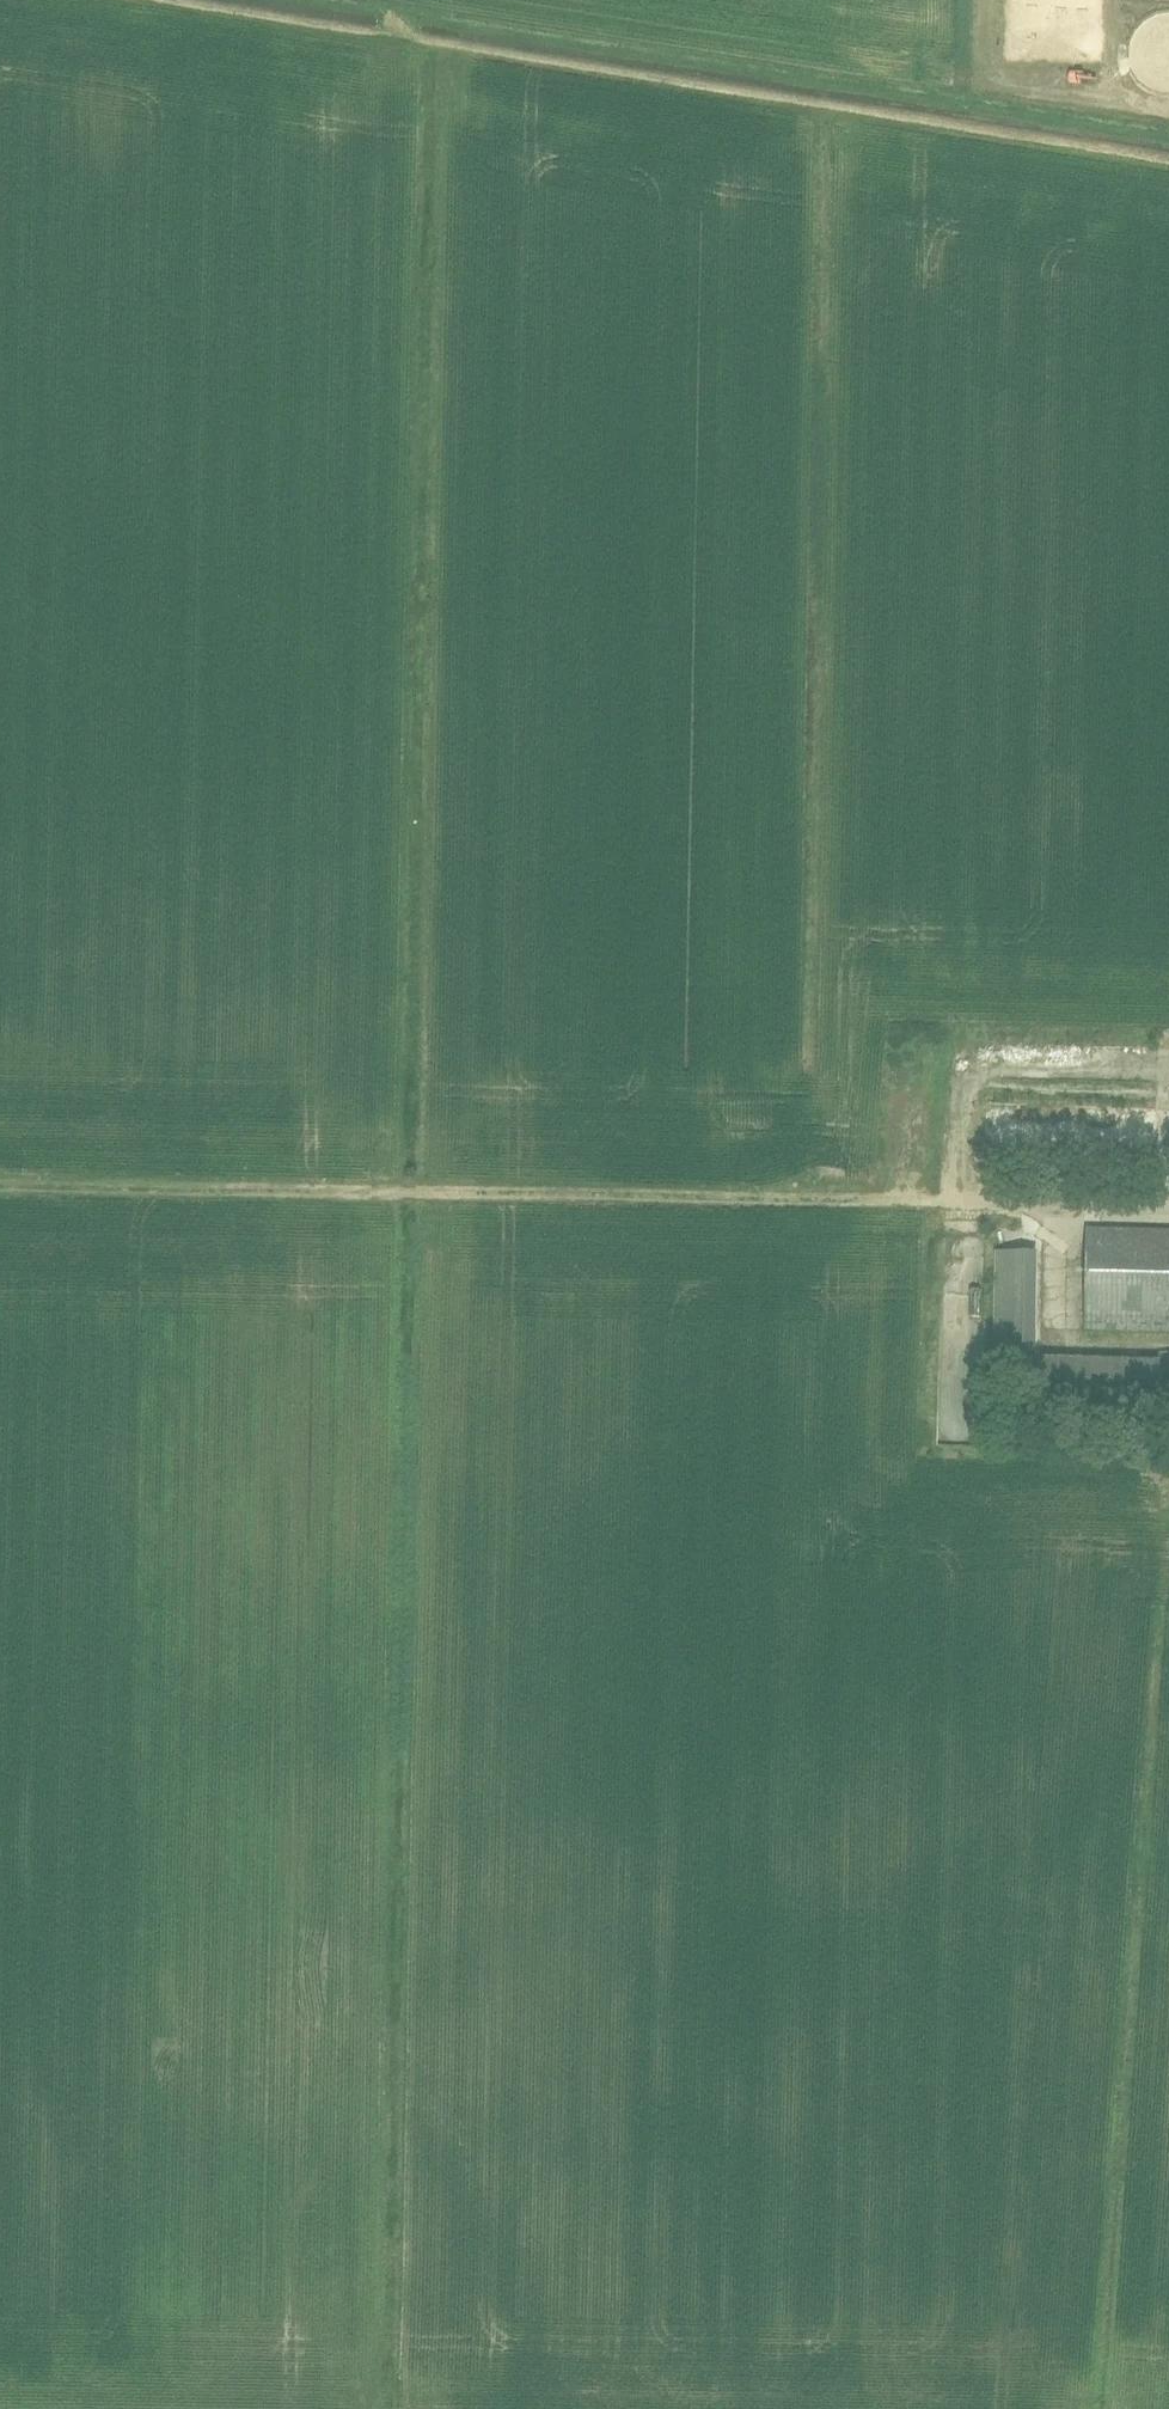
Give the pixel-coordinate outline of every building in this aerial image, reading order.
[(1088,1227),(1085,1328),(1168,1330),(1168,1229),(1088,1227)] [(1042,1244),(1006,1245),(1010,1350),(1045,1348),(1042,1244)]
